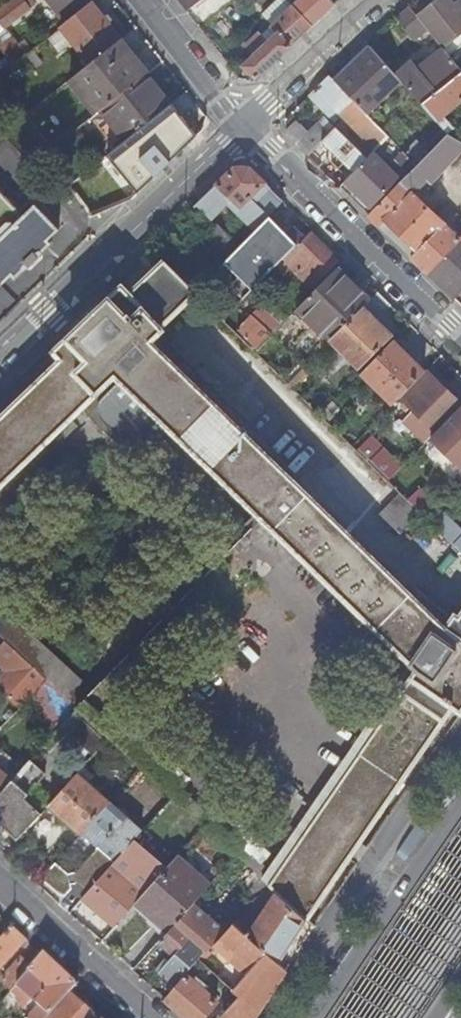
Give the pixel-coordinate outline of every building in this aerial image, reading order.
[(24,57),(24,56),(4,29),(30,9),(26,5),(33,0),(8,0),(0,6),(0,49),(11,64),(24,57)] [(62,20),(73,11),(85,1),(84,0),(45,0),(62,20)] [(188,12),(203,0),(178,0),(188,12)] [(330,0),(302,0),(294,8),(273,27),(263,37),(261,35),(256,39),(259,42),(249,52),(255,58),(244,68),(256,81),(335,6),(330,0)] [(294,8),(287,0),(279,0),(262,15),(273,27),(294,8)] [(428,29),(444,49),(451,56),(460,48),(460,1),(455,6),(450,0),(439,0),(436,3),(418,17),(428,29)] [(121,40),(91,3),(61,27),(90,65),(121,40)] [(411,8),(399,18),(416,39),(428,29),(418,17),(411,8)] [(246,48),(249,52),(259,42),(256,39),(246,48)] [(70,81),(96,114),(100,111),(148,75),(121,40),(90,65),(70,81)] [(398,77),(373,49),(336,83),(369,116),(402,81),(398,77)] [(444,49),(420,70),(414,63),(398,77),(402,81),(423,105),(460,73),(460,69),(451,56),(444,49)] [(449,134),(455,128),(445,116),(460,103),(460,73),(423,105),(449,134)] [(159,90),(148,75),(100,111),(126,142),(169,109),(156,92),(159,90)] [(336,83),(331,78),(311,97),(334,120),(340,114),(373,154),(377,150),(382,145),(390,137),(369,116),(336,83)] [(172,106),(159,90),(156,92),(169,109),(172,106)] [(166,169),(205,131),(190,113),(150,152),(166,169)] [(318,124),(297,145),(308,156),(329,135),(318,124)] [(329,135),(308,156),(317,164),(325,156),(341,171),(348,165),(355,172),(367,160),(335,129),(329,135)] [(430,274),(454,248),(460,240),(432,211),(436,206),(431,202),(427,207),(415,194),(428,180),(432,183),(460,154),(460,141),(449,134),(430,154),(418,166),(369,216),(381,227),(388,219),(414,244),(407,252),(430,274)] [(408,155),(418,166),(430,154),(420,142),(408,155)] [(382,145),(377,150),(382,154),(386,150),(382,145)] [(398,178),(373,154),(369,159),(367,160),(355,172),(347,181),(372,206),(398,178)] [(235,169),(194,208),(195,208),(197,207),(210,220),(230,201),(258,228),(284,202),(249,169),(235,169)] [(1,287),(11,277),(15,280),(51,244),(48,241),(59,231),(35,206),(25,216),(0,190),(0,286),(1,287)] [(256,241),(279,264),(306,237),(282,214),(256,241)] [(218,226),(174,270),(198,293),(240,248),(218,226)] [(279,264),(277,267),(286,276),(300,261),(302,264),(317,248),(306,237),(279,264)] [(317,248),(302,264),(304,266),(319,280),(333,264),(317,248)] [(455,298),(460,292),(460,255),(454,248),(430,274),(455,298)] [(122,286),(53,352),(60,362),(0,420),(0,490),(117,377),(417,670),(268,886),(278,895),(306,921),(453,709),(460,714),(460,617),(459,620),(455,617),(446,629),(152,343),(165,331),(162,328),(198,293),(174,270),(165,261),(130,294),(122,286)] [(319,280),(304,266),(295,275),(310,289),(319,280)] [(355,287),(337,269),(332,275),(350,293),(355,287)] [(294,314),(326,346),(361,310),(370,301),(355,287),(350,293),(332,275),(294,314)] [(391,307),(377,293),(370,301),(361,310),(363,311),(333,340),(361,368),(390,338),(375,323),(391,307)] [(240,330),(258,351),(267,342),(283,325),(281,323),(286,319),(281,314),(275,319),(276,321),(268,332),(253,317),(240,330)] [(258,351),(290,383),(291,384),(299,374),(267,342),(258,351)] [(393,343),(362,375),(394,406),(401,398),(425,374),(393,343)] [(401,398),(415,411),(405,422),(420,436),(429,426),(437,433),(460,408),(460,404),(427,372),(425,374),(401,398)] [(437,433),(431,439),(460,468),(460,408),(437,433)] [(360,450),(391,480),(403,467),(373,437),(360,450)] [(401,533),(422,512),(404,493),(382,515),(401,533)] [(422,512),(455,544),(460,538),(460,528),(433,501),(422,512)] [(1,640),(5,644),(46,681),(71,704),(81,693),(10,627),(0,624),(0,640),(1,640)] [(5,644),(0,650),(0,668),(7,674),(0,681),(0,692),(20,709),(32,696),(46,681),(5,644)] [(76,708),(71,704),(46,681),(32,696),(53,715),(62,724),(76,708)] [(55,732),(41,749),(49,756),(66,736),(91,759),(93,757),(105,743),(109,739),(102,733),(76,708),(62,724),(55,732)] [(55,732),(62,724),(53,715),(45,723),(55,732)] [(22,770),(0,750),(0,795),(22,770)] [(0,795),(0,826),(0,827),(0,848),(7,854),(22,837),(39,817),(22,802),(43,778),(27,764),(22,770),(0,795)] [(81,836),(108,805),(86,786),(92,778),(82,769),(49,807),(61,817),(58,820),(57,828),(68,828),(70,826),(81,836)] [(77,885),(87,893),(134,840),(140,833),(108,805),(81,836),(96,849),(75,873),(66,875),(55,865),(41,882),(56,895),(61,898),(66,897),(77,885)] [(214,840),(204,830),(196,839),(207,848),(214,840)] [(134,906),(167,868),(134,840),(87,893),(81,899),(114,928),(134,906)] [(166,935),(192,906),(209,887),(176,858),(167,868),(134,906),(166,935)] [(306,921),(278,895),(251,933),(249,931),(246,933),(277,962),(306,921)] [(220,939),(224,934),(192,906),(166,935),(159,943),(174,956),(161,973),(172,983),(168,988),(173,992),(186,977),(199,963),(220,939)] [(286,970),(277,962),(246,933),(234,922),(224,934),(220,939),(213,947),(245,977),(231,992),(238,999),(222,1017),(255,1017),(286,970)] [(25,942),(11,929),(0,942),(0,971),(25,942)] [(96,938),(101,943),(106,937),(101,933),(96,938)] [(38,963),(42,957),(38,954),(34,959),(38,963)] [(75,986),(42,957),(38,963),(28,974),(11,994),(20,1003),(25,997),(37,1008),(29,1017),(47,1017),(67,995),(75,986)] [(1,984),(11,994),(28,974),(18,965),(1,984)] [(184,1017),(207,1017),(218,1006),(200,989),(203,985),(199,981),(195,985),(186,977),(173,992),(165,1001),(184,1017)] [(67,995),(47,1017),(94,1017),(67,995)]
